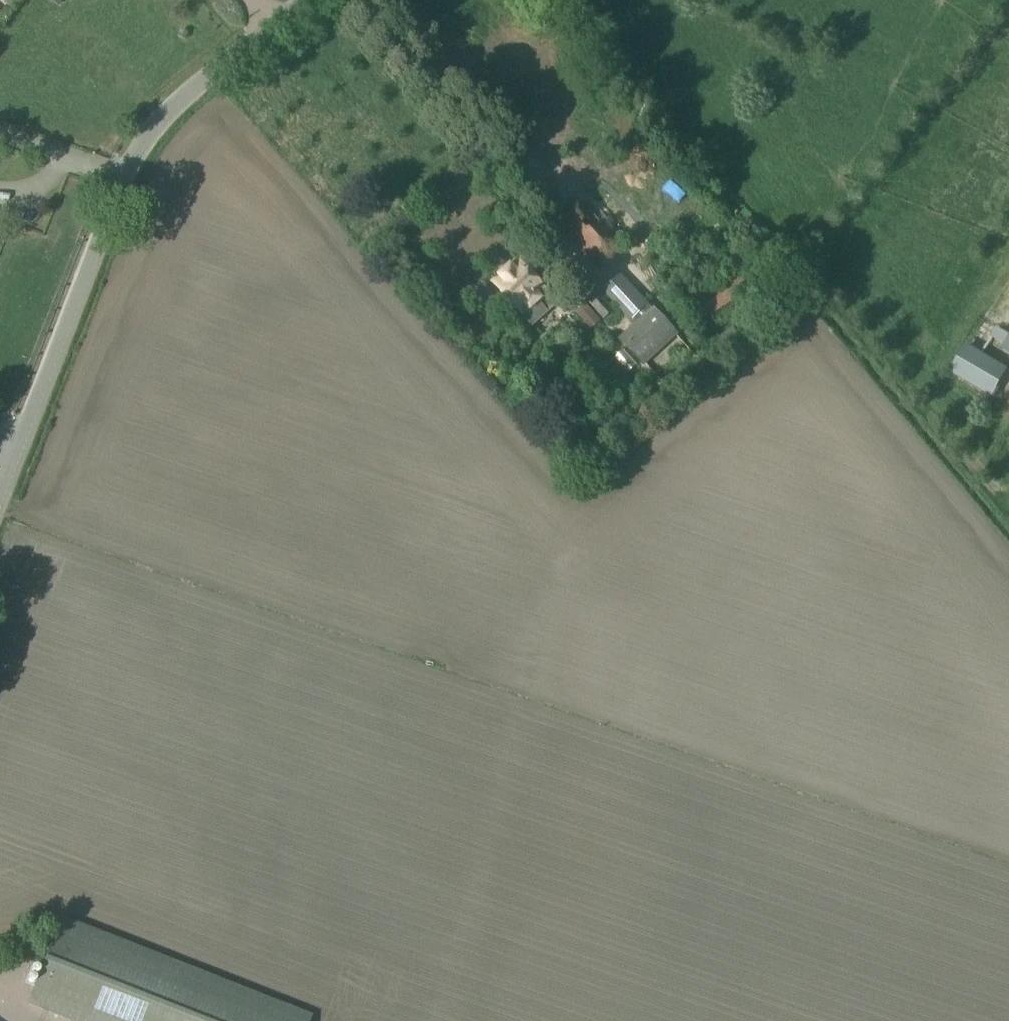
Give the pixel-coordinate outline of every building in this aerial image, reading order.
[(587,197),(558,222),(596,264),(624,239),(587,197)] [(521,256),(493,282),(536,328),(561,305),(553,296),(555,294),(521,256)] [(739,267),(690,299),(703,319),(752,288),(739,267)] [(619,273),(601,289),(633,324),(619,338),(640,362),(673,332),(619,273)] [(597,291),(586,300),(601,319),(612,310),(597,291)] [(588,305),(577,314),(583,321),(591,330),(602,321),(588,305)] [(1003,377),(962,353),(950,375),(990,398),(1003,377)] [(28,1005),(69,1020),(308,1020),(310,1017),(62,919),(28,1005)]
